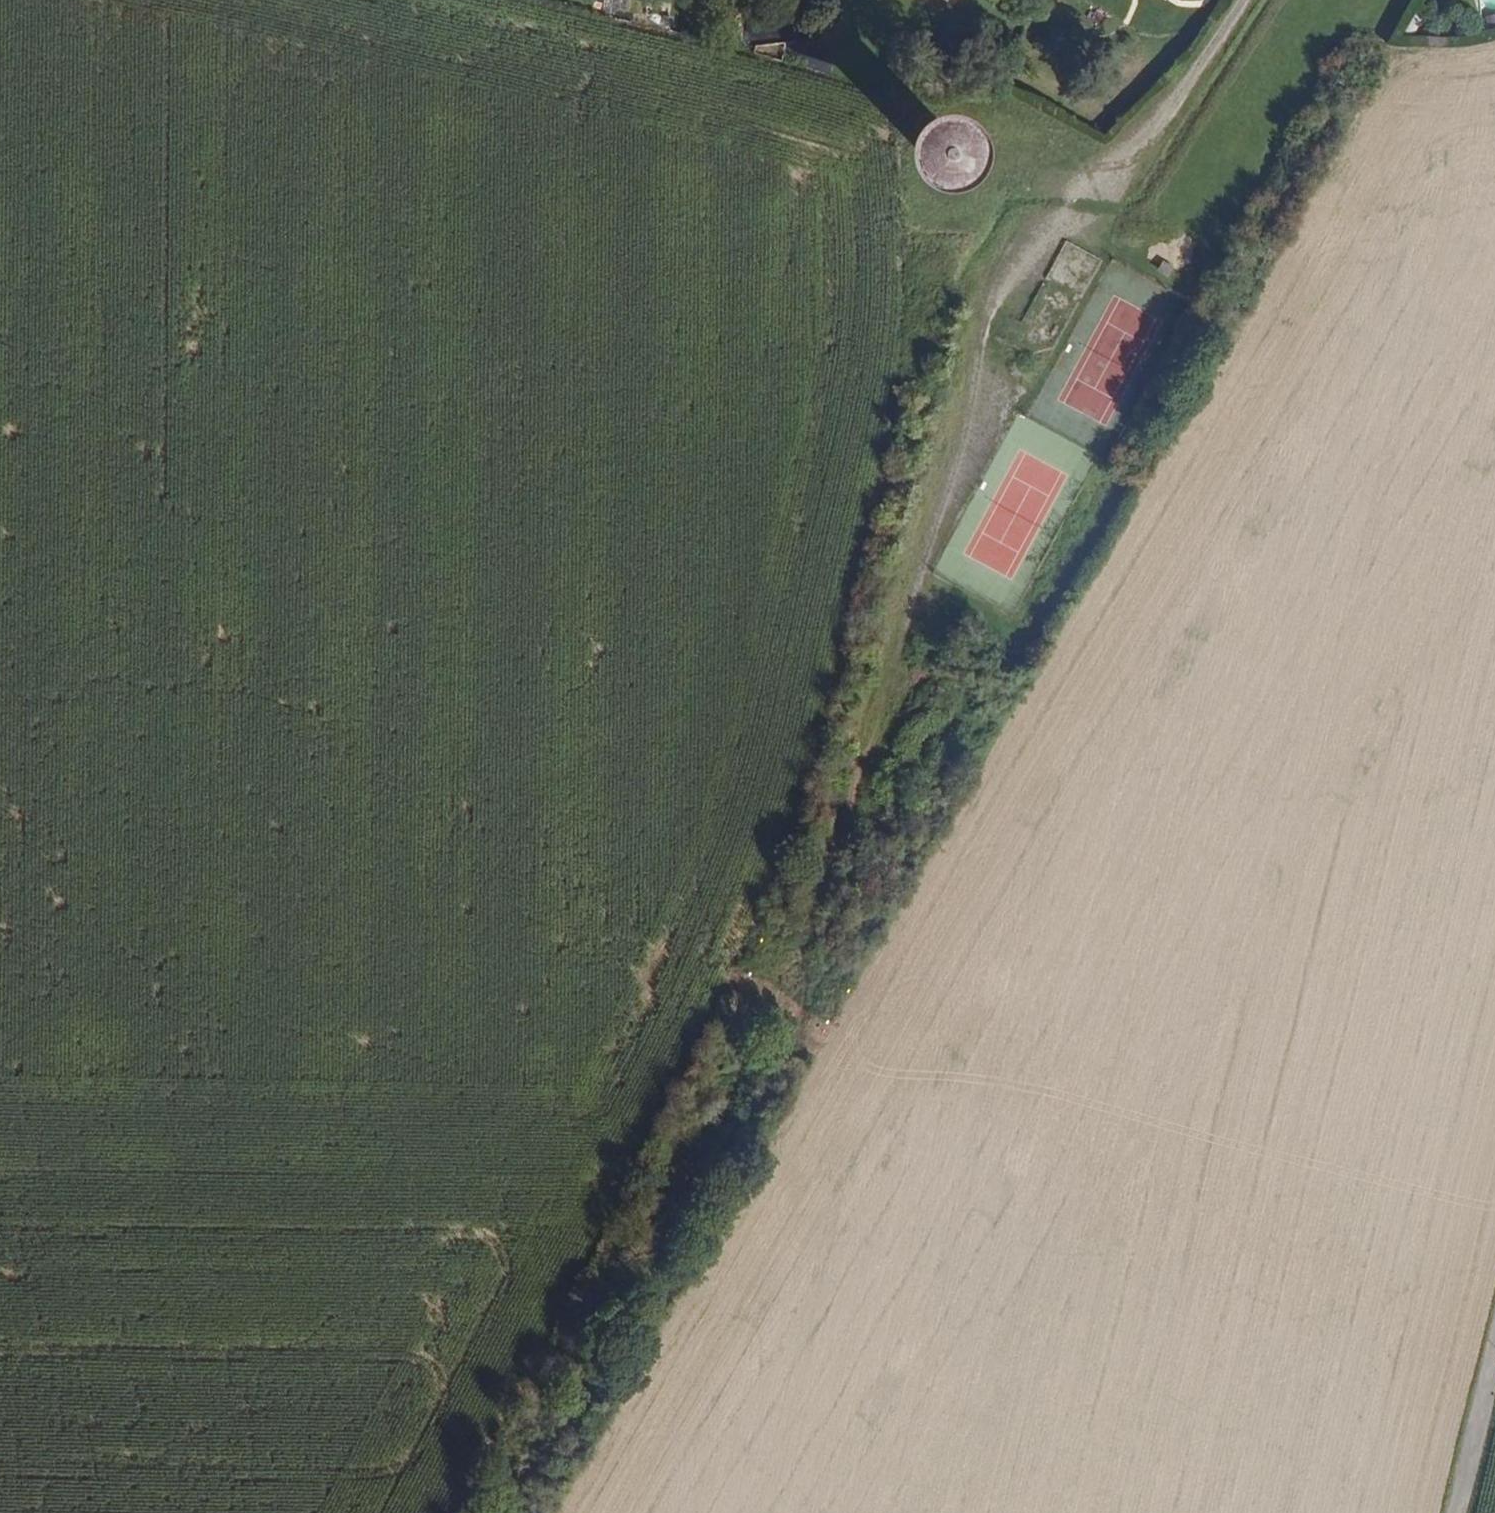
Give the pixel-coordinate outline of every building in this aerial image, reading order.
[(953,191),(953,185),(950,181),(946,177),(941,175),(936,176),(931,179),(927,182),(926,187),(926,193),(928,197),(932,201),(938,203),(943,203),(948,200),(951,196),(953,191)] [(1166,337),(1172,327),(1163,322),(1157,332),(1166,337)]
